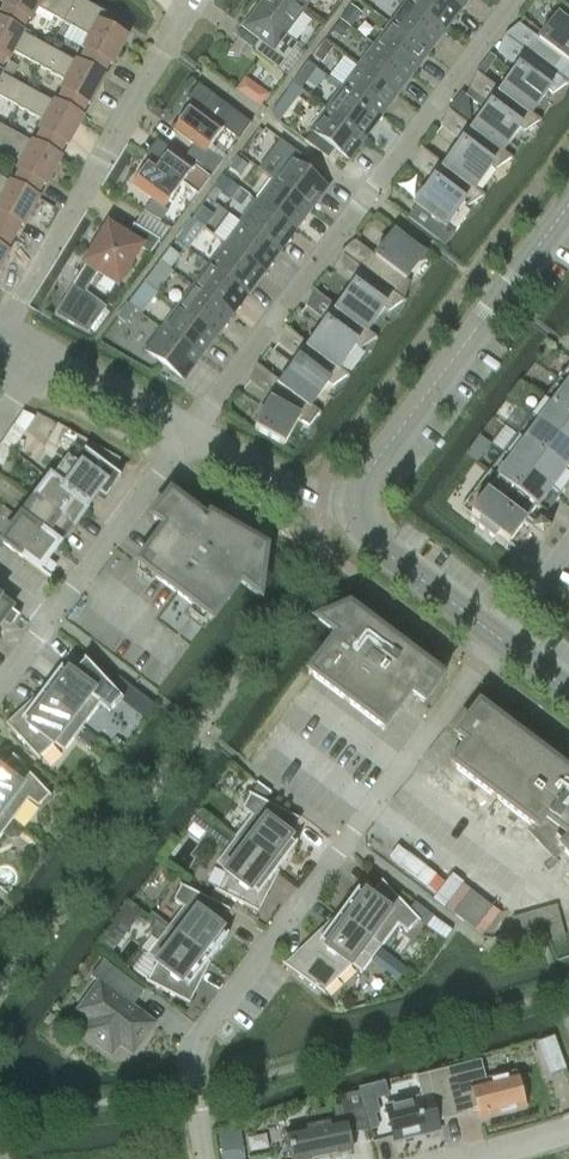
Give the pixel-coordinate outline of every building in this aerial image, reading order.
[(21,34),(28,21),(29,22),(37,9),(64,23),(77,0),(6,0),(3,7),(4,8),(0,16),(0,23),(21,34)] [(64,23),(92,38),(84,52),(86,53),(79,65),(78,66),(104,80),(104,79),(102,78),(109,66),(111,66),(126,39),(107,28),(113,18),(79,0),(77,0),(64,23)] [(291,0),(267,0),(245,29),(260,40),(251,51),(279,72),(298,46),(284,35),(303,9),(291,0)] [(303,9),(310,0),(291,0),(303,9)] [(407,4),(447,33),(463,12),(447,0),(410,0),(407,4)] [(463,12),(472,0),(447,0),(463,12)] [(447,33),(407,4),(392,25),(431,55),(447,33)] [(362,13),(353,6),(351,9),(342,21),(350,27),(351,27),(362,13)] [(527,53),(568,84),(568,24),(559,17),(541,41),(538,38),(527,53)] [(342,21),(334,31),(342,37),(350,27),(342,21)] [(6,61),(7,62),(13,52),(40,67),(50,50),(22,35),(21,34),(0,23),(0,72),(6,61)] [(392,25),(376,46),(415,76),(431,55),(392,25)] [(323,62),(333,49),(325,43),(315,57),(323,62)] [(376,46),(360,68),(399,97),(415,76),(376,46)] [(50,50),(40,67),(67,82),(62,92),(64,93),(57,106),(56,106),(82,120),(82,119),(80,118),(87,106),(89,107),(104,80),(78,66),(79,65),(77,64),(50,50)] [(502,92),(502,93),(543,124),(543,123),(533,115),(550,93),(553,95),(568,86),(568,84),(527,53),(516,67),(519,70),(502,92)] [(477,73),(483,77),(496,60),(492,56),(490,55),(477,73)] [(293,84),(302,91),(317,69),(308,63),(293,84)] [(360,68),(344,89),(383,119),(399,97),(360,68)] [(18,108),(28,90),(0,75),(0,98),(18,108)] [(258,84),(246,100),(262,112),(274,95),(258,84)] [(302,91),(293,84),(283,98),(292,104),(302,91)] [(344,89),(328,110),(367,140),(383,119),(344,89)] [(28,90),(18,108),(45,123),(40,132),(42,133),(35,146),(34,147),(59,160),(60,160),(58,159),(65,146),(67,147),(82,120),(56,106),(57,106),(55,105),(28,90)] [(491,107),(474,130),(473,130),(515,161),(505,153),(522,130),(524,132),(541,123),(542,124),(543,124),(502,93),(502,92),(499,90),(488,105),(491,107)] [(193,105),(173,131),(194,146),(188,157),(214,176),(223,162),(208,151),(223,130),(239,141),(251,125),(212,95),(200,110),(193,105)] [(367,140),(328,110),(311,132),(313,134),(327,144),(350,162),(367,140)] [(267,149),(275,133),(261,126),(253,142),(267,149)] [(463,145),(446,167),(445,168),(486,199),(487,198),(477,190),(493,168),(496,170),(513,161),(514,162),(515,161),(473,130),(474,130),(471,127),(459,142),(463,145)] [(0,141),(0,150),(23,163),(18,173),(20,174),(13,186),(12,187),(37,201),(38,200),(36,199),(43,187),(45,188),(59,160),(34,147),(35,146),(33,145),(6,130),(5,131),(0,141)] [(306,143),(319,153),(320,153),(327,144),(313,134),(306,143)] [(250,142),(240,157),(254,167),(264,152),(250,142)] [(151,160),(132,186),(152,201),(145,212),(160,224),(168,213),(164,210),(182,185),(198,197),(210,180),(170,151),(159,166),(151,160)] [(291,160),(307,172),(312,165),(300,157),(296,154),(291,160)] [(274,182),(313,212),(330,189),(307,172),(291,160),(274,182)] [(445,168),(446,167),(443,165),(431,180),(434,182),(416,206),(418,207),(409,220),(446,248),(457,234),(448,228),(464,205),(467,207),(484,198),(486,199),(445,168)] [(224,177),(216,189),(226,196),(234,184),(224,177)] [(1,203),(0,205),(0,233),(14,240),(21,227),(23,228),(37,201),(12,187),(13,186),(11,185),(0,179),(0,203),(1,203)] [(313,212),(274,182),(258,203),(297,233),(313,212)] [(297,233),(258,203),(242,224),(281,254),(297,233)] [(199,211),(193,220),(203,227),(210,218),(199,211)] [(281,254),(242,224),(226,246),(265,276),(281,254)] [(109,229),(55,317),(87,335),(107,309),(86,294),(98,274),(117,285),(139,249),(150,256),(160,243),(134,227),(126,240),(109,229)] [(8,254),(7,253),(14,240),(0,233),(0,269),(8,254)] [(374,256),(363,271),(407,304),(407,303),(406,302),(412,285),(407,282),(425,258),(395,235),(377,258),(374,256)] [(265,276),(226,246),(210,267),(249,297),(265,276)] [(249,297),(210,267),(194,288),(233,318),(249,297)] [(144,284),(153,291),(154,290),(164,298),(166,294),(158,287),(166,276),(156,268),(144,284)] [(355,288),(338,310),(338,311),(379,342),(379,341),(369,333),(386,311),(390,314),(405,303),(406,305),(407,304),(363,271),(352,285),(355,288)] [(136,294),(133,297),(150,310),(160,296),(153,291),(144,284),(136,294)] [(233,318),(194,288),(178,310),(217,339),(233,318)] [(118,317),(125,324),(136,310),(128,304),(118,317)] [(327,325),(310,348),(350,379),(351,378),(341,371),(357,348),(362,352),(377,341),(378,342),(379,342),(338,311),(338,310),(335,308),(324,323),(327,325)] [(178,310),(162,331),(201,361),(217,339),(178,310)] [(201,361),(162,331),(145,353),(185,383),(201,361)] [(299,363),(282,385),(281,386),(322,417),(323,416),(312,408),(329,386),(334,389),(348,379),(350,380),(350,379),(310,348),(307,345),(296,360),(299,363)] [(558,381),(568,390),(568,367),(558,381)] [(544,400),(568,418),(568,390),(558,381),(544,400)] [(281,386),(282,385),(279,383),(267,398),(264,403),(270,406),(255,432),(285,448),(299,422),(309,428),(318,415),(322,417),(281,386)] [(544,400),(531,418),(568,447),(568,418),(544,400)] [(517,437),(568,476),(568,447),(531,418),(517,437)] [(2,445),(12,453),(25,434),(14,426),(2,445)] [(517,437),(503,455),(560,498),(568,485),(568,476),(517,437)] [(2,445),(0,448),(0,465),(3,467),(12,453),(2,445)] [(68,458),(50,481),(86,509),(98,493),(106,499),(119,477),(86,452),(76,464),(68,458)] [(503,455),(489,473),(546,516),(560,498),(503,455)] [(489,473),(475,492),(461,511),(481,526),(477,531),(493,543),(497,538),(518,553),(532,535),(542,542),(550,531),(540,524),(546,516),(489,473)] [(50,481),(35,501),(71,528),(86,509),(50,481)] [(166,528),(139,565),(220,625),(248,590),(267,605),(274,554),(214,518),(211,521),(172,493),(153,518),(166,528)] [(35,501),(20,520),(57,548),(71,528),(35,501)] [(20,520),(3,544),(39,571),(48,579),(53,571),(44,564),(57,548),(20,520)] [(10,610),(0,602),(0,623),(10,610)] [(309,672),(308,673),(385,731),(385,730),(384,729),(410,694),(423,704),(440,682),(441,683),(442,681),(353,613),(317,629),(334,641),(310,673),(309,672)] [(60,670),(41,695),(84,728),(101,705),(111,712),(123,700),(86,661),(70,676),(60,670)] [(84,728),(41,695),(31,709),(28,707),(7,726),(39,760),(55,745),(65,753),(84,728)] [(450,764),(537,831),(539,829),(537,828),(540,825),(545,828),(536,841),(551,852),(557,844),(568,857),(568,774),(480,707),(457,738),(467,746),(453,765),(451,763),(450,764)] [(101,741),(87,730),(79,741),(93,752),(101,741)] [(12,824),(29,801),(39,808),(51,796),(14,757),(0,771),(0,815),(12,824)] [(253,817),(236,840),(278,871),(297,846),(288,839),(299,819),(264,801),(269,793),(258,785),(251,795),(243,809),(253,817)] [(0,815),(0,840),(4,834),(12,824),(0,815)] [(12,824),(4,834),(10,839),(19,838),(23,833),(12,824)] [(214,825),(207,834),(226,848),(232,839),(214,825)] [(278,871),(236,840),(217,865),(227,872),(217,892),(258,913),(271,888),(268,885),(278,871)] [(358,891),(339,917),(382,949),(399,926),(409,933),(421,921),(384,883),(368,898),(358,891)] [(167,931),(209,963),(228,938),(219,931),(230,910),(182,886),(174,901),(184,908),(167,931)] [(521,913),(526,936),(564,928),(559,906),(521,913)] [(382,949),(339,917),(329,931),(326,929),(286,967),(324,995),(353,967),(363,974),(376,957),(384,962),(391,954),(382,949)] [(111,956),(126,935),(129,932),(115,921),(113,925),(97,945),(111,956)] [(209,963),(167,931),(166,932),(155,924),(150,930),(162,938),(148,956),(158,964),(148,984),(189,1005),(202,979),(199,977),(209,963)] [(99,984),(77,1013),(91,1023),(82,1035),(113,1058),(121,1046),(134,1056),(157,1025),(134,1008),(145,992),(104,961),(92,978),(99,984)] [(445,1070),(457,1117),(479,1112),(481,1121),(525,1110),(523,1102),(527,1098),(523,1083),(517,1082),(515,1075),(486,1082),(481,1061),(445,1070)] [(457,1117),(445,1070),(416,1077),(421,1098),(386,1107),(395,1143),(439,1132),(437,1122),(457,1117)] [(360,1093),(340,1097),(342,1107),(345,1121),(346,1120),(351,1120),(365,1116),(360,1093)] [(288,1134),(292,1158),(320,1158),(352,1152),(346,1120),(345,1121),(342,1107),(309,1114),(312,1128),(288,1134)]
